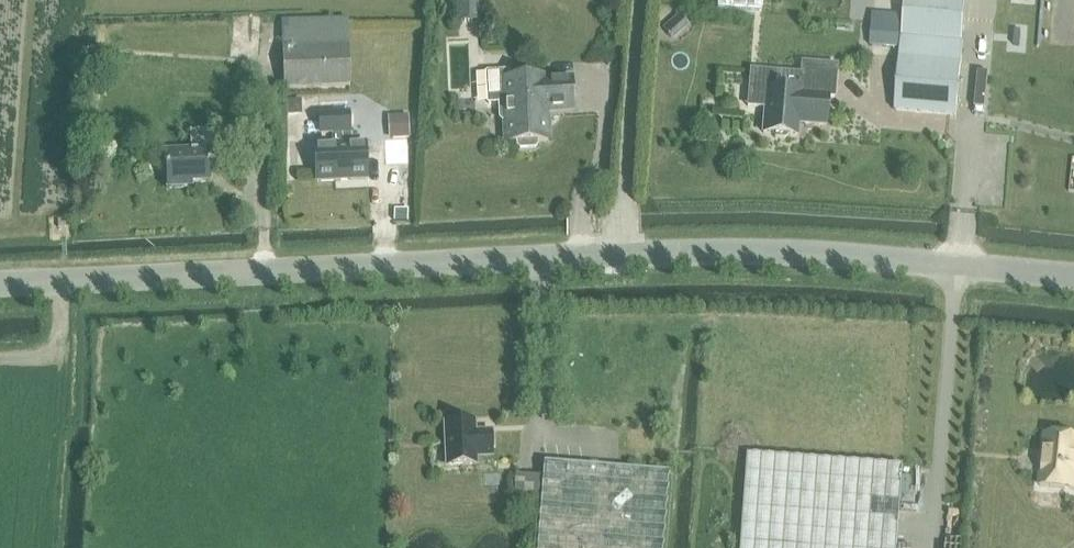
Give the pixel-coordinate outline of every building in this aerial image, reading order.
[(719,10),(762,13),(763,0),(720,0),(719,10)] [(903,57),(900,57),(895,111),(958,116),(967,0),(908,0),(903,57)] [(349,85),(346,31),(346,18),(280,21),(282,88),(349,85)] [(872,25),(871,44),(899,46),(900,28),(872,25)] [(497,103),(498,119),(500,121),(505,121),(506,143),(516,142),(516,147),(518,149),(533,148),(535,146),(535,141),(545,141),(544,110),(571,108),(570,81),(543,82),(543,77),(507,79),(506,71),(485,72),(486,103),(497,103)] [(764,133),(772,133),(776,138),(785,138),(790,135),(798,135),(799,123),(826,125),(829,96),(801,93),(801,91),(767,89),(764,133)] [(333,133),(334,143),(314,144),(315,181),(364,179),(363,142),(347,143),(346,112),(319,113),(319,134),(333,133)] [(409,141),(408,118),(392,119),(393,142),(409,141)] [(191,131),(192,152),(164,154),(166,190),(186,189),(186,184),(210,183),(208,157),(220,157),(219,129),(191,131)] [(475,422),(445,423),(446,467),(477,466),(477,459),(493,458),(492,432),(476,432),(475,422)] [(1047,437),(1042,488),(1073,491),(1073,439),(1047,437)] [(902,468),(746,456),(739,547),(896,547),(902,468)] [(670,474),(545,462),(537,547),(663,547),(670,474)]
